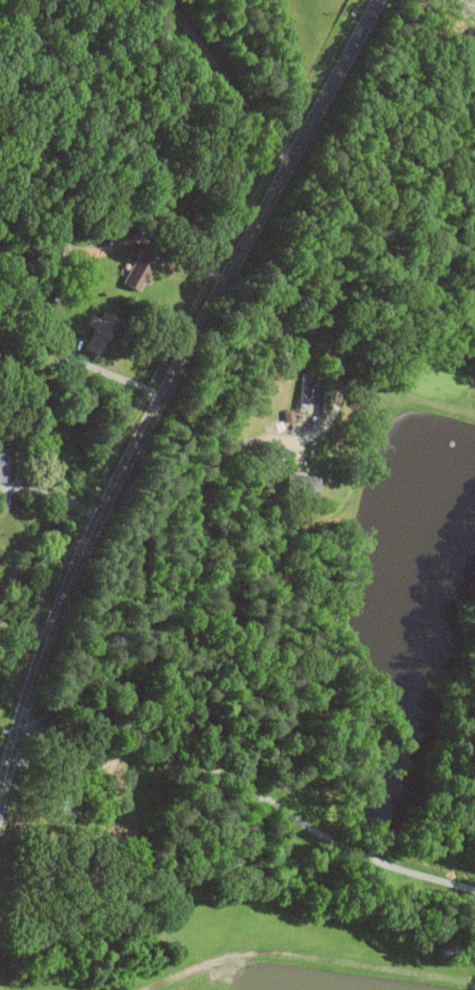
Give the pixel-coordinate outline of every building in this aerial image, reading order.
[(156,254),(140,248),(126,283),(143,290),(156,254)] [(86,349),(104,356),(120,317),(104,310),(101,317),(93,314),(88,325),(95,328),(86,349)] [(319,375),(303,373),(297,411),(313,413),(319,375)] [(8,452),(0,452),(0,481),(9,481),(8,452)]
